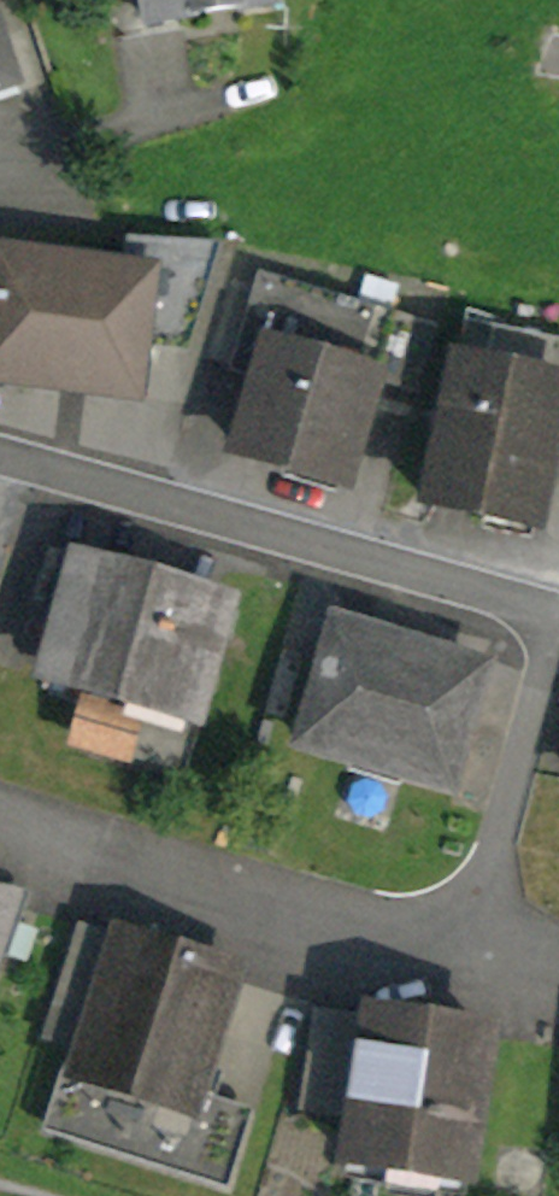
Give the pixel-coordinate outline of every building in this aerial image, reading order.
[(131,32),(280,14),(278,0),(127,0),(131,32)] [(20,107),(0,24),(0,112),(20,107)] [(129,384),(146,267),(0,246),(0,366),(129,384)] [(371,363),(269,332),(237,438),(338,468),(371,363)] [(463,360),(432,501),(531,523),(558,399),(558,382),(463,360)] [(221,599),(81,558),(49,665),(189,706),(221,599)] [(475,663),(338,625),(309,730),(446,768),(475,663)] [(228,981),(117,944),(75,1068),(186,1106),(228,981)] [(477,1042),(373,1025),(351,1163),(455,1180),(477,1042)]
